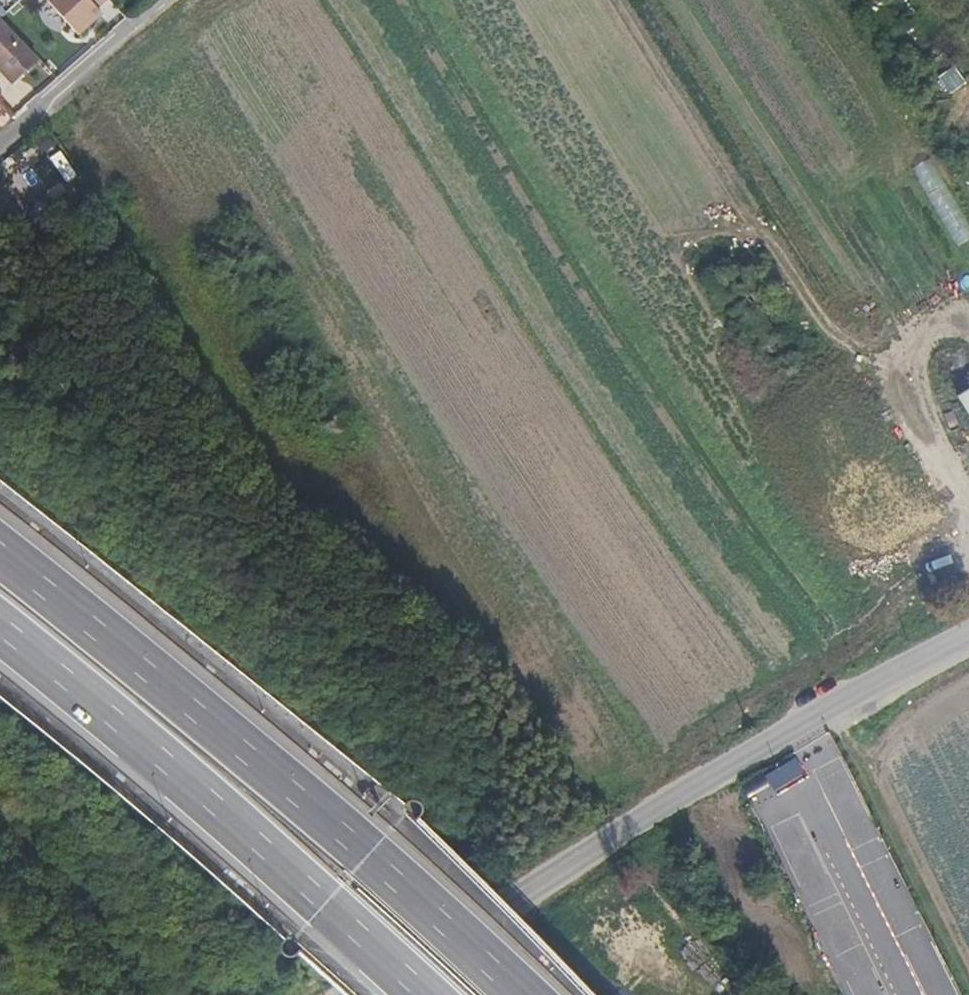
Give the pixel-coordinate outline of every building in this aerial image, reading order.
[(78,33),(102,11),(97,6),(103,0),(47,0),(78,33)] [(0,19),(0,68),(13,82),(39,59),(0,19)] [(0,104),(0,128),(12,117),(0,104)] [(65,182),(75,175),(59,150),(49,157),(65,182)] [(959,396),(968,413),(968,390),(959,396)] [(796,760),(764,773),(772,792),(804,779),(796,760)]
